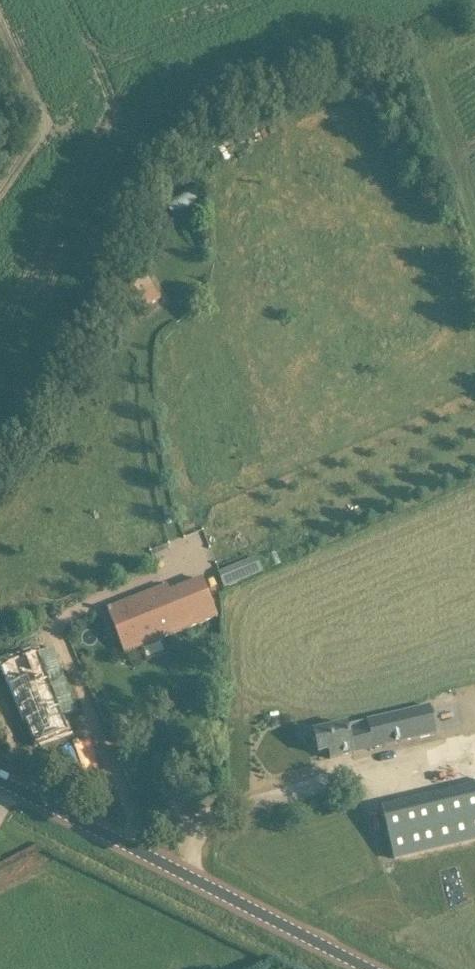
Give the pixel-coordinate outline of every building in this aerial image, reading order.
[(164,202),(176,222),(207,203),(195,183),(164,202)] [(131,319),(161,300),(148,277),(117,296),(131,319)] [(242,563),(249,579),(264,573),(257,557),(242,563)] [(109,609),(110,610),(127,654),(222,618),(223,618),(222,596),(223,596),(226,595),(225,594),(216,572),(193,582),(196,589),(169,599),(164,586),(109,609)] [(69,733),(65,720),(78,715),(64,678),(51,683),(43,664),(6,679),(32,748),(69,733)] [(445,738),(464,734),(472,732),(463,693),(360,718),(363,730),(350,733),(348,725),(314,733),(319,754),(329,752),(330,760),(443,733),(445,738)] [(414,855),(474,840),(474,787),(382,809),(394,860),(414,855)]
